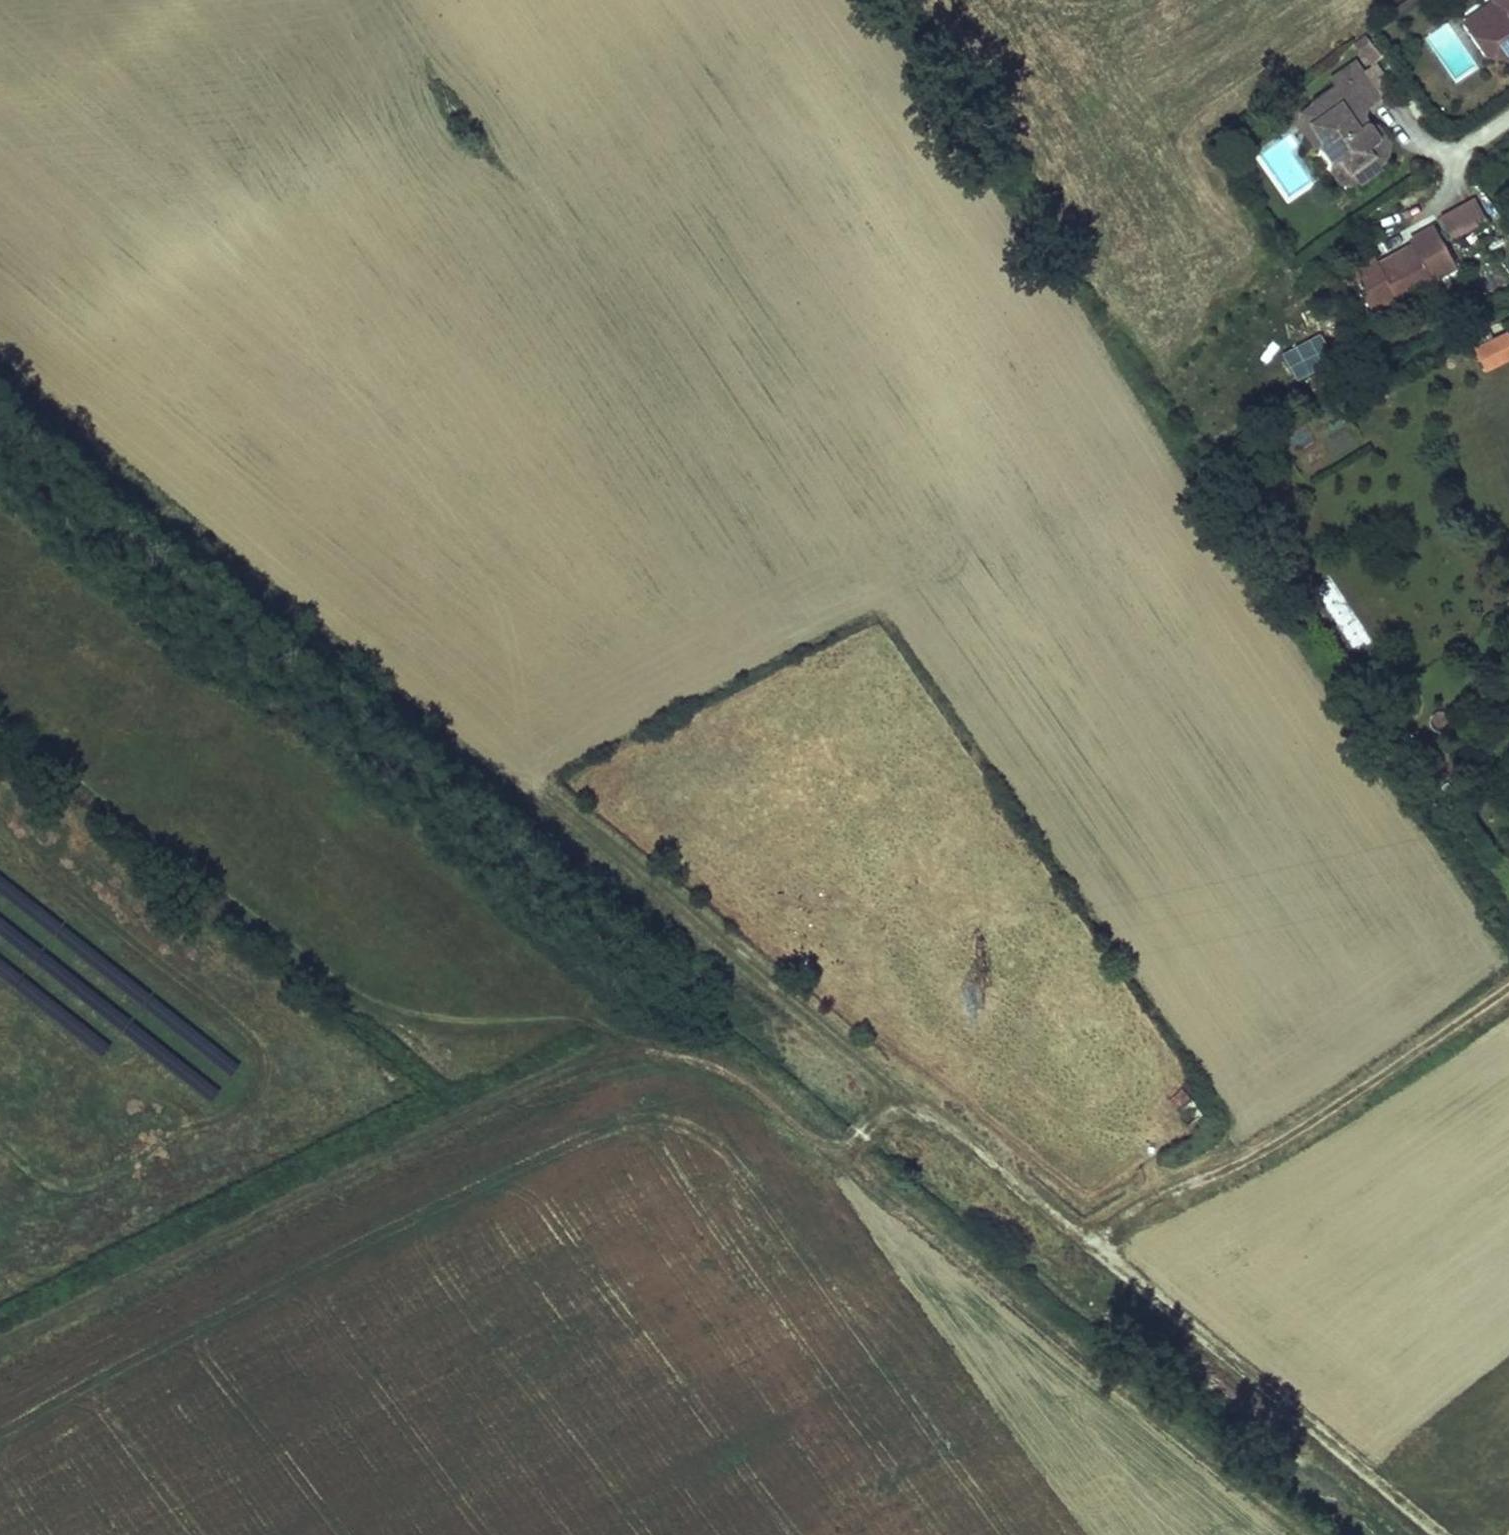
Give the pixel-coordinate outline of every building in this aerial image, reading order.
[(1495,4),(1486,10),(1482,35),(1500,39),(1497,56),(1508,58),(1508,0),(1496,0),(1495,4)] [(1482,35),(1486,10),(1468,22),(1489,55),(1497,56),(1500,39),(1482,35)] [(1389,151),(1372,126),(1365,125),(1360,128),(1342,102),(1347,94),(1355,90),(1366,107),(1380,96),(1356,63),(1333,79),(1337,86),(1316,100),(1314,111),(1321,121),(1319,131),(1326,142),(1325,147),(1337,164),(1335,170),(1343,182),(1355,182),(1360,178),(1364,183),(1384,169),(1381,165),(1387,160),(1389,151)] [(1362,111),(1366,107),(1355,90),(1347,94),(1342,102),(1360,128),(1365,125),(1372,126),(1362,111)] [(1317,146),(1325,147),(1326,142),(1319,131),(1321,121),(1314,111),(1306,109),(1303,111),(1302,124),(1317,146)] [(1379,127),(1372,126),(1389,151),(1391,144),(1379,127)] [(1444,234),(1485,220),(1478,198),(1436,213),(1444,234)] [(1458,265),(1438,225),(1411,239),(1414,246),(1381,264),(1378,259),(1353,272),(1372,311),(1397,298),(1400,304),(1435,284),(1433,279),(1458,265)] [(1508,355),(1508,335),(1507,332),(1474,347),(1483,367),(1508,355)]
